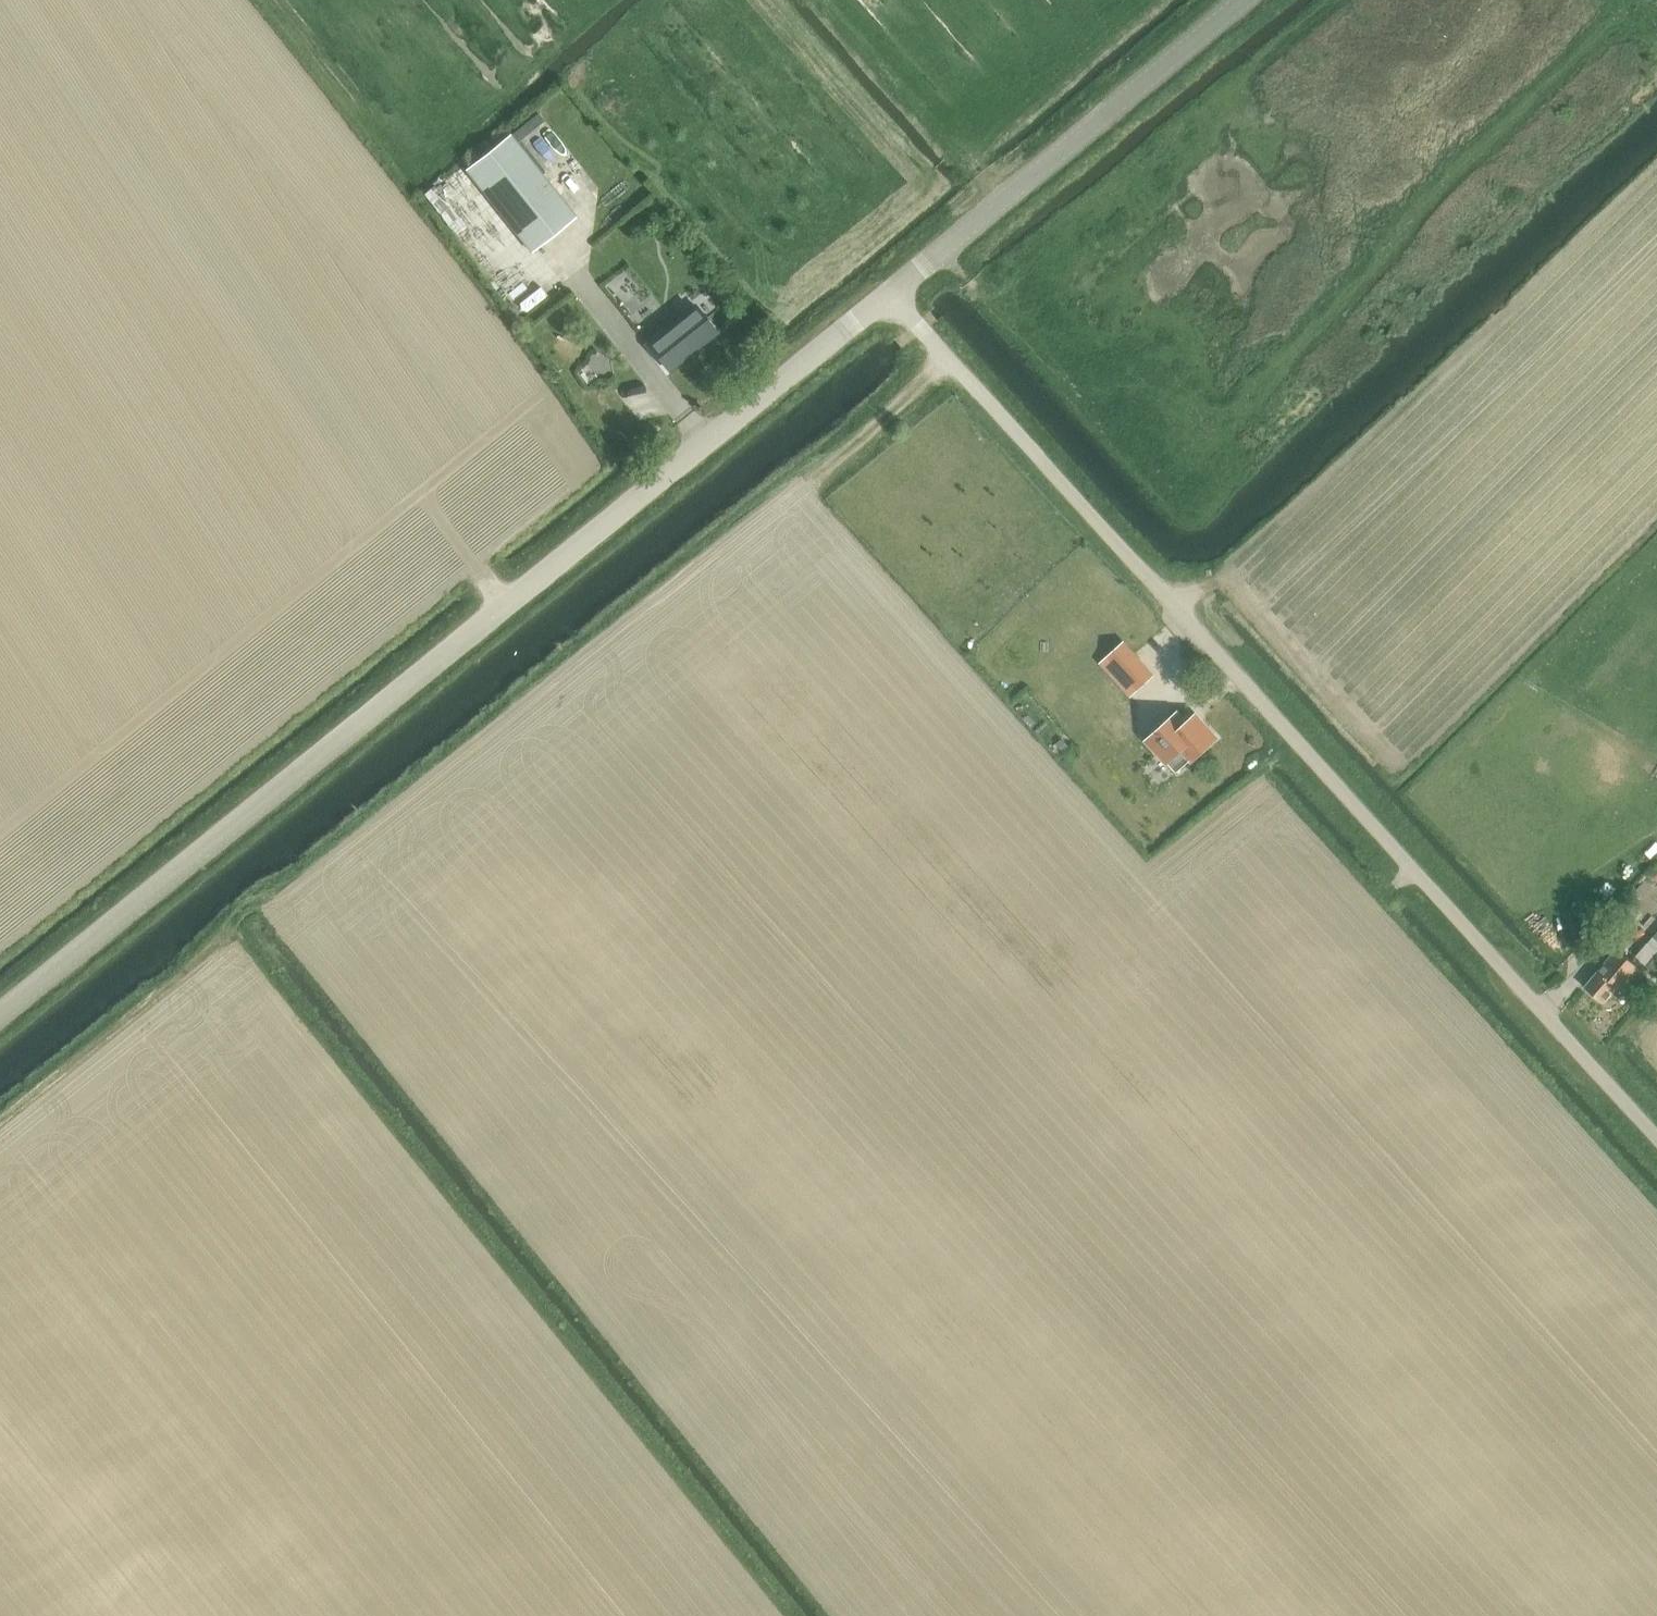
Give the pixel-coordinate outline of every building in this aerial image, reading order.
[(510,134),(466,170),(531,251),(575,216),(510,134)] [(647,344),(668,370),(716,332),(695,305),(647,344)] [(1124,642),(1112,652),(1127,669),(1122,673),(1137,689),(1154,674),(1124,642)] [(1183,723),(1174,713),(1145,740),(1175,771),(1212,735),(1193,715),(1183,723)] [(1062,739),(1056,744),(1064,752),(1069,747),(1062,739)] [(1656,973),(1656,933),(1637,956),(1656,973)] [(1633,979),(1636,982),(1644,973),(1641,970),(1642,969),(1618,948),(1586,986),(1604,1002),(1618,986),(1623,991),(1633,979)]
